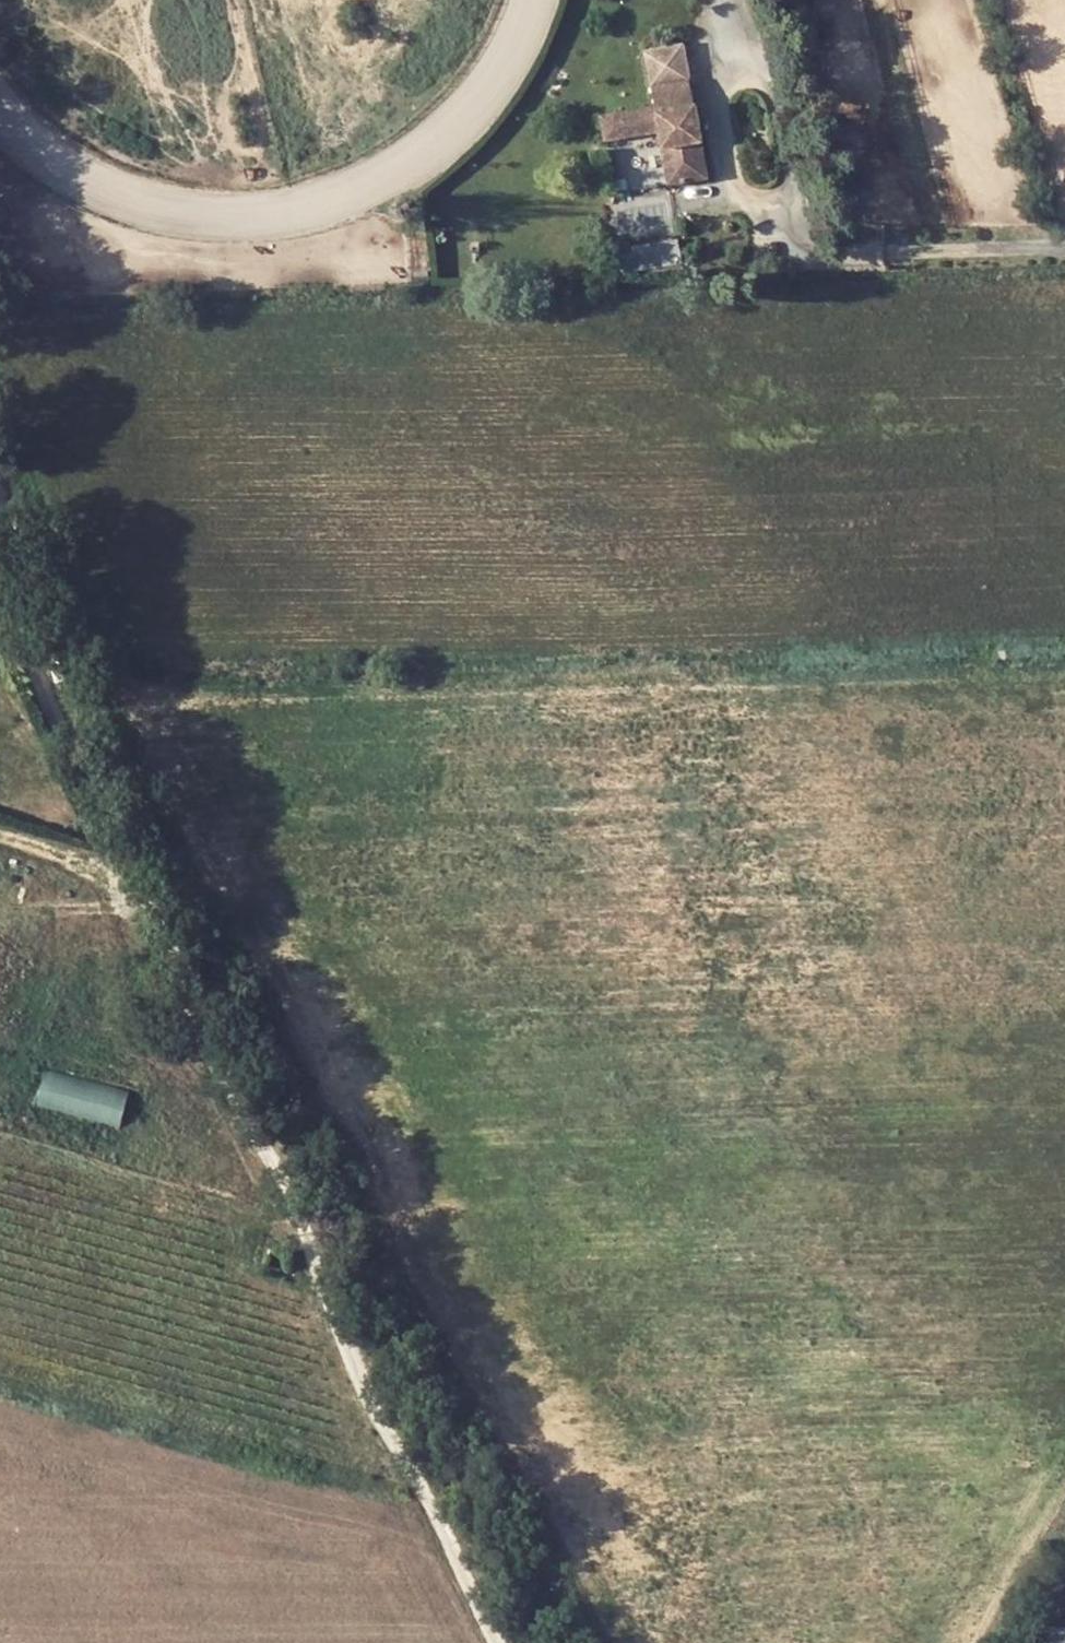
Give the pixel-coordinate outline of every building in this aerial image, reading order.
[(656,149),(665,148),(672,188),(704,182),(687,85),(647,91),(651,112),(597,121),(601,141),(653,135),(656,149)] [(684,238),(638,245),(642,265),(687,258),(684,238)] [(124,1126),(133,1090),(72,1075),(63,1111),(124,1126)] [(1045,1639),(1050,1623),(1053,1610),(1038,1607),(1029,1642),(1063,1642),(1045,1639)] [(1050,1623),(1045,1639),(1063,1642),(1064,1642),(1064,1628),(1050,1623)]
